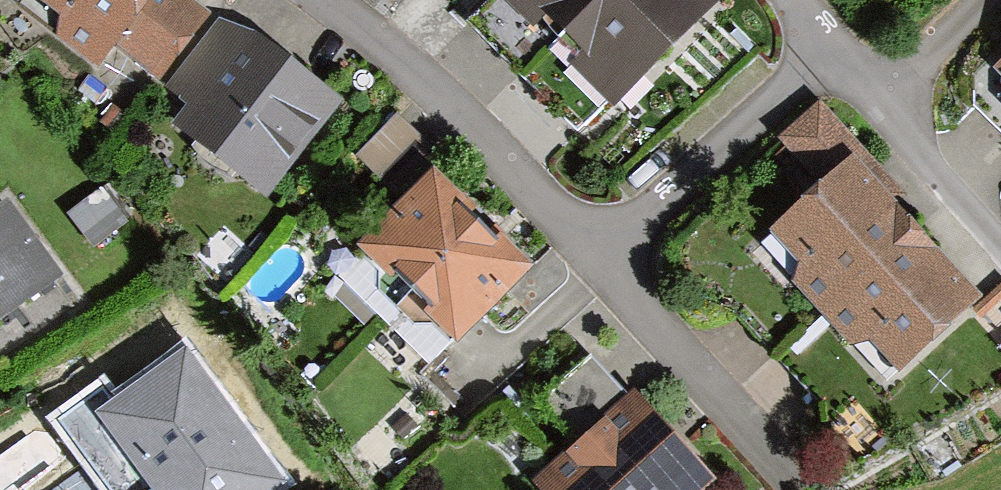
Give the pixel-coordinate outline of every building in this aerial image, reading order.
[(33,3),(105,56),(119,38),(164,71),(204,17),(181,0),(35,0),(33,3)] [(617,98),(710,0),(514,0),(617,98)] [(333,106),(230,29),(183,91),(207,109),(190,132),(269,191),(333,106)] [(991,85),(1000,95),(1000,75),(991,85)] [(823,112),(790,145),(831,185),(775,242),(901,368),(978,292),(844,159),(857,146),(823,112)] [(386,185),(433,157),(407,115),(360,143),(386,185)] [(525,271),(437,184),(371,251),(459,338),(525,271)] [(109,185),(74,211),(97,243),(132,217),(109,185)] [(0,219),(0,317),(58,273),(11,211),(0,219)] [(185,350),(100,413),(157,489),(266,489),(280,480),(185,350)] [(636,402),(547,482),(555,489),(697,489),(708,480),(636,402)]
